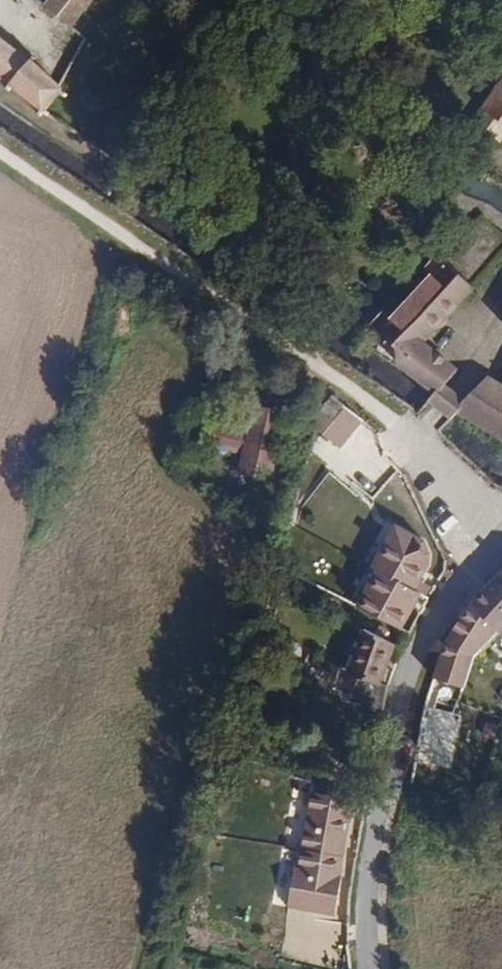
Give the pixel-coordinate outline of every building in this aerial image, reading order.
[(93,0),(46,0),(43,4),(70,27),(93,0)] [(32,62),(36,56),(32,53),(28,59),(0,36),(0,80),(7,86),(3,90),(7,93),(11,89),(37,110),(35,114),(39,117),(42,113),(48,117),(51,113),(46,109),(59,92),(65,95),(66,97),(69,92),(58,83),(32,62)] [(486,107),(501,118),(501,85),(486,107)] [(486,107),(476,121),(501,140),(501,118),(486,107)] [(424,344),(471,286),(432,255),(376,326),(410,352),(399,366),(402,368),(437,394),(437,395),(457,371),(424,344)] [(484,380),(456,409),(455,411),(501,439),(501,391),(484,380)] [(333,417),(343,406),(329,395),(318,405),(333,417)] [(342,446),(364,422),(343,406),(333,417),(318,405),(317,406),(313,423),(340,446),(342,446)] [(430,536),(397,518),(371,567),(375,572),(356,603),(404,629),(429,592),(423,586),(439,559),(430,536)] [(494,579),(473,601),(471,605),(500,632),(501,634),(501,587),(494,579)] [(500,632),(471,605),(450,630),(436,675),(468,684),(477,652),(500,632)] [(380,686),(394,645),(361,631),(346,672),(358,677),(380,686)] [(382,717),(387,689),(380,686),(358,677),(349,703),(382,717)] [(310,788),(300,848),(349,856),(359,797),(310,788)] [(349,856),(300,848),(288,905),(337,916),(349,856)]
